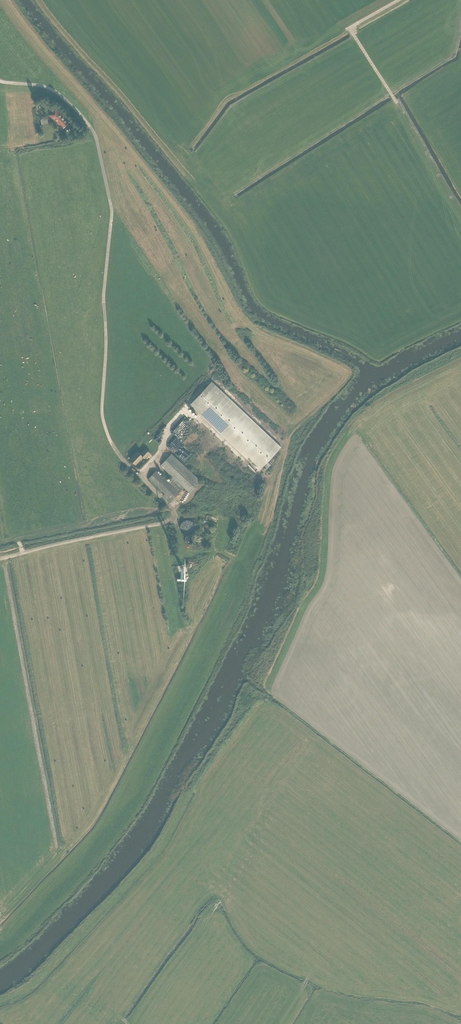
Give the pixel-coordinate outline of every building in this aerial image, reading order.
[(59,125),(59,126),(62,129),(69,122),(56,109),(49,116),(59,125)] [(212,381),(189,405),(259,471),(281,447),(212,381)] [(130,459),(136,465),(143,457),(145,458),(150,453),(146,449),(141,454),(138,451),(134,456),(133,455),(130,459)] [(172,500),(184,487),(190,493),(201,481),(172,454),(161,465),(173,477),(168,482),(156,470),(149,478),(165,493),(163,495),(170,502),(172,500)] [(180,527),(180,528),(180,529),(181,530),(181,531),(182,532),(182,533),(183,533),(183,534),(184,534),(185,534),(185,535),(186,535),(187,535),(188,535),(189,535),(190,535),(191,535),(191,534),(192,534),(193,534),(193,533),(194,532),(195,531),(195,530),(195,529),(195,528),(196,527),(195,527),(195,526),(195,525),(195,524),(194,523),(194,522),(193,522),(192,521),(191,521),(191,520),(190,520),(189,520),(188,520),(187,520),(186,520),(185,520),(184,521),(183,522),(182,522),(182,523),(181,523),(181,524),(181,525),(180,526),(180,527)]
